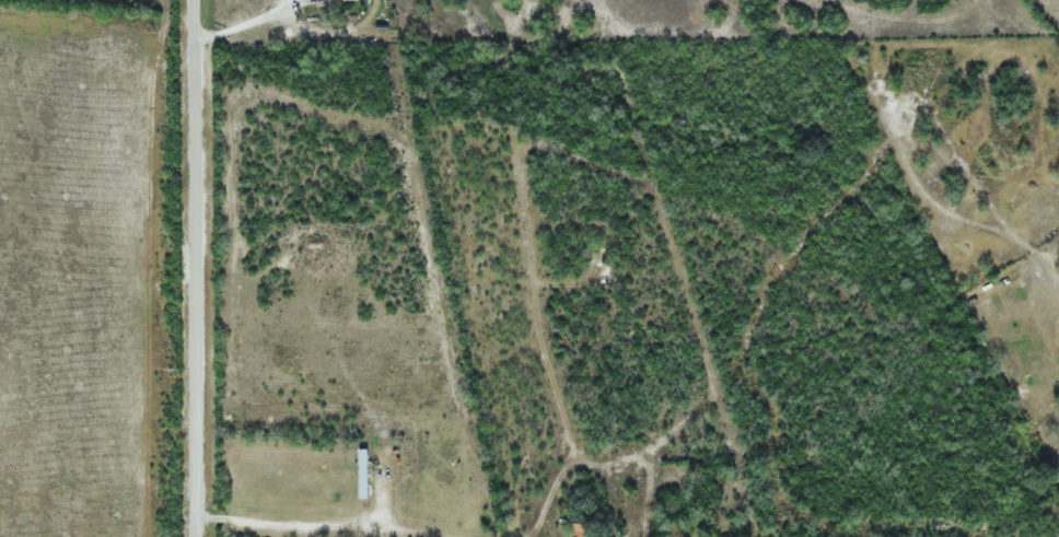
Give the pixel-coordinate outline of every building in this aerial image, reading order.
[(365,449),(354,449),(354,498),(365,498),(365,449)]
